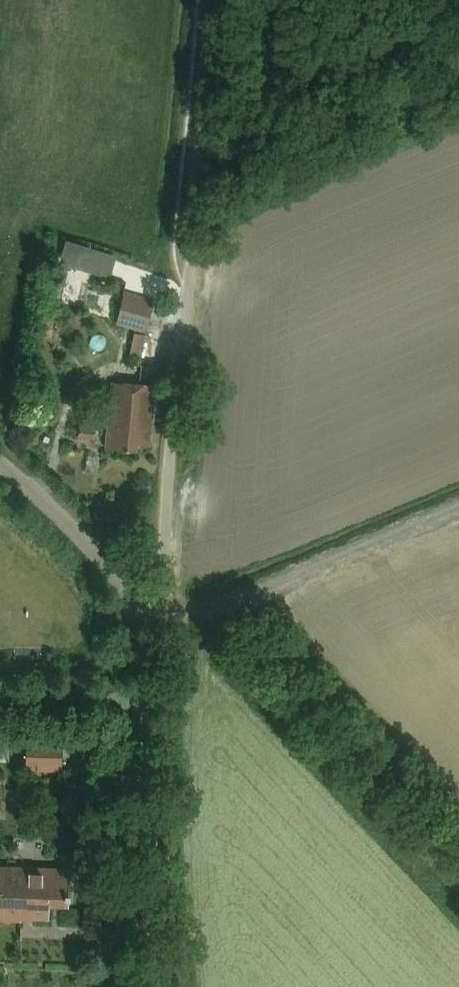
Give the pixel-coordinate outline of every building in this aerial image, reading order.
[(102,311),(106,288),(87,285),(83,307),(102,311)] [(126,294),(117,327),(147,335),(155,301),(126,294)] [(140,359),(146,337),(136,335),(130,357),(140,359)] [(111,382),(105,447),(135,450),(136,444),(149,445),(155,386),(111,382)] [(95,425),(80,424),(79,437),(94,438),(95,425)] [(62,763),(62,743),(26,742),(25,770),(38,771),(38,763),(62,763)] [(21,922),(21,919),(48,920),(49,904),(68,905),(69,869),(0,866),(0,921),(21,922)]
